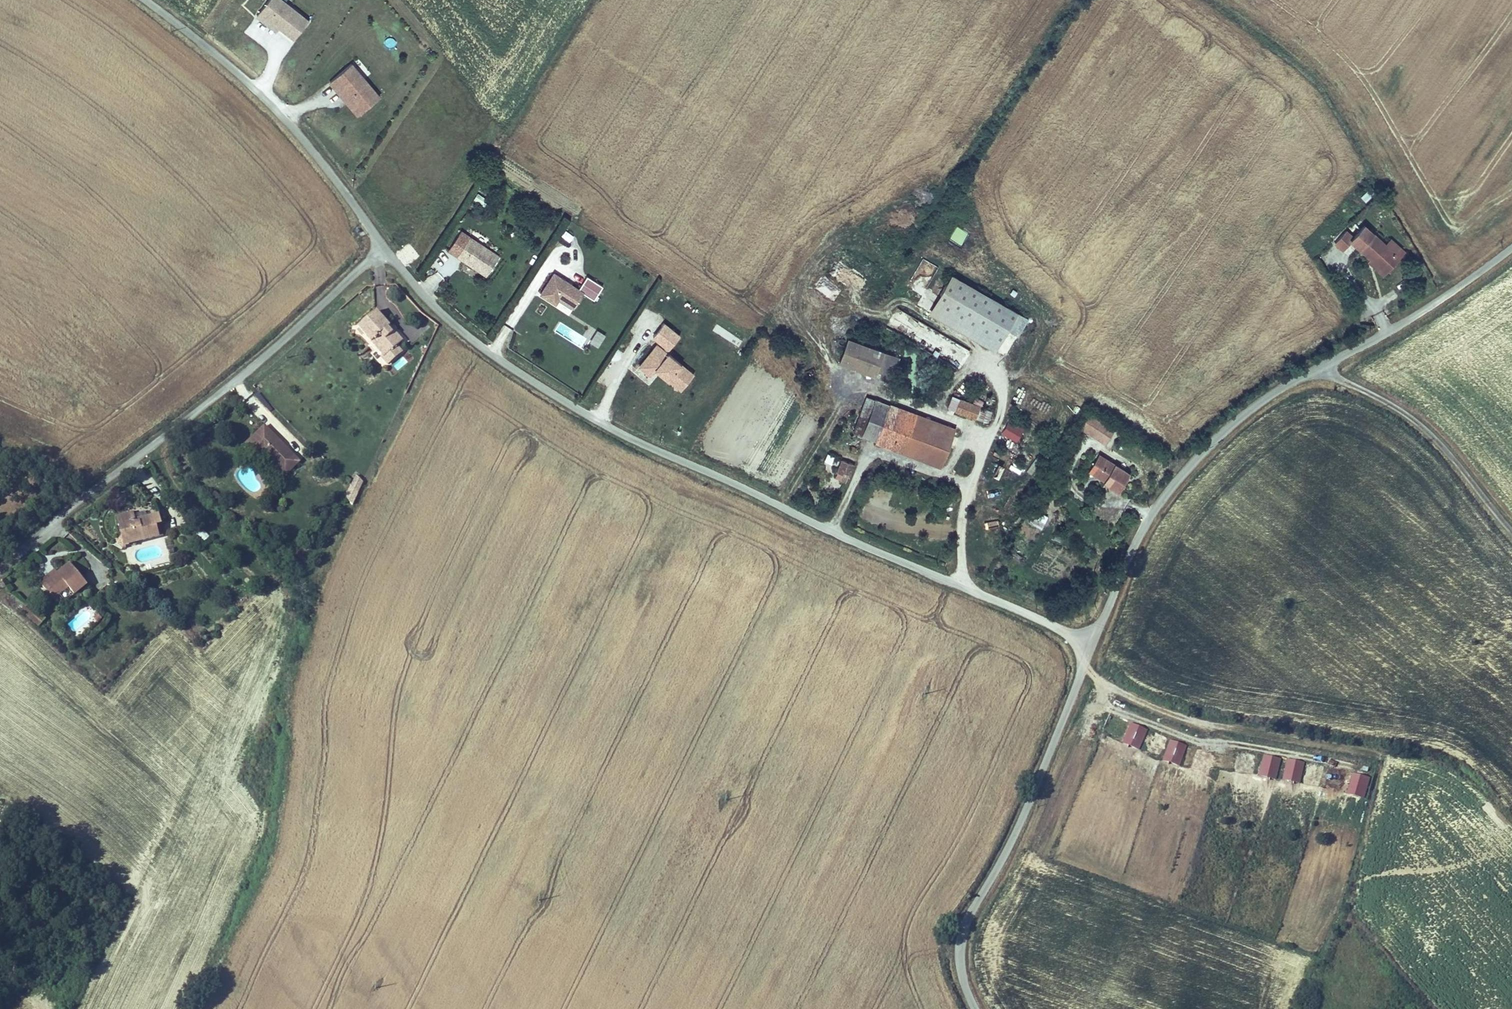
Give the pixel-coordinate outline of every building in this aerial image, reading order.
[(309,20),(283,0),(269,0),(256,17),(276,32),(279,28),(293,39),(309,20)] [(379,96),(351,63),(329,81),(336,89),(340,86),(361,111),(379,96)] [(361,111),(340,86),(336,89),(357,115),(361,111)] [(961,248),(968,232),(954,226),(947,241),(961,248)] [(1344,234),(1333,245),(1340,253),(1349,244),(1370,262),(1385,275),(1398,259),(1385,248),(1362,228),(1351,240),(1344,234)] [(574,235),(564,229),(559,236),(568,243),(574,235)] [(474,263),(472,267),(484,275),(497,255),(467,235),(455,256),(463,261),(465,257),(474,263)] [(1390,241),(1385,248),(1398,259),(1403,253),(1390,241)] [(450,256),(438,268),(447,277),(460,265),(450,256)] [(463,261),(472,267),(474,263),(465,257),(463,261)] [(1385,275),(1370,262),(1366,266),(1381,279),(1385,275)] [(578,288),(553,272),(538,295),(555,305),(559,299),(573,309),(583,294),(593,300),(602,286),(586,276),(578,288)] [(950,279),(931,308),(995,348),(1004,335),(1014,319),(950,279)] [(931,308),(927,316),(990,355),(995,348),(931,308)] [(382,357),(395,347),(401,342),(376,312),(358,327),(382,357)] [(1024,326),(1014,319),(1004,335),(1014,342),(1024,326)] [(654,375),(680,393),(694,374),(666,354),(679,335),(665,325),(634,369),(650,380),(654,375)] [(598,347),(605,334),(588,326),(582,339),(598,347)] [(942,335),(931,355),(958,370),(969,350),(942,335)] [(838,362),(874,376),(883,353),(847,338),(838,362)] [(401,353),(395,347),(382,357),(380,359),(385,365),(401,353)] [(883,353),(874,376),(886,381),(895,358),(883,353)] [(865,397),(851,432),(874,442),(888,406),(865,397)] [(974,418),(977,407),(970,404),(957,400),(954,410),(974,418)] [(888,406),(874,442),(939,466),(946,449),(907,433),(913,415),(888,406)] [(989,411),(977,407),(974,418),(985,422),(989,411)] [(907,433),(946,449),(949,438),(925,428),(928,421),(913,415),(907,433)] [(1082,417),(1074,431),(1099,446),(1108,433),(1082,417)] [(925,428),(949,438),(952,431),(928,421),(925,428)] [(1017,443),(1024,430),(1008,422),(1001,435),(1017,443)] [(293,463),(259,428),(240,446),(253,459),(258,455),(278,475),(293,463)] [(1123,476),(1093,457),(1084,473),(1098,482),(1096,485),(1112,494),(1123,476)] [(1146,458),(1143,467),(1155,472),(1159,464),(1146,458)] [(851,464),(841,461),(836,474),(839,475),(838,482),(843,484),(851,464)] [(1019,475),(1022,469),(1013,464),(1009,469),(1019,475)] [(997,465),(992,477),(998,479),(1003,468),(997,465)] [(357,494),(363,482),(356,475),(350,487),(357,494)] [(113,541),(125,549),(154,542),(149,521),(126,526),(124,520),(109,523),(113,541)] [(987,546),(988,539),(974,537),(973,544),(987,546)] [(112,551),(125,549),(113,541),(109,543),(112,551)] [(63,567),(50,577),(35,591),(46,603),(61,591),(68,598),(80,588),(63,567)] [(35,591),(50,577),(48,575),(33,588),(35,591)] [(33,614),(24,608),(21,612),(30,620),(33,614)] [(36,616),(44,622),(46,619),(39,613),(36,616)] [(38,628),(44,622),(36,616),(33,614),(30,620),(38,628)] [(1322,786),(1326,765),(1308,761),(1304,782),(1322,786)] [(1345,791),(1349,770),(1331,766),(1326,787),(1345,791)]
